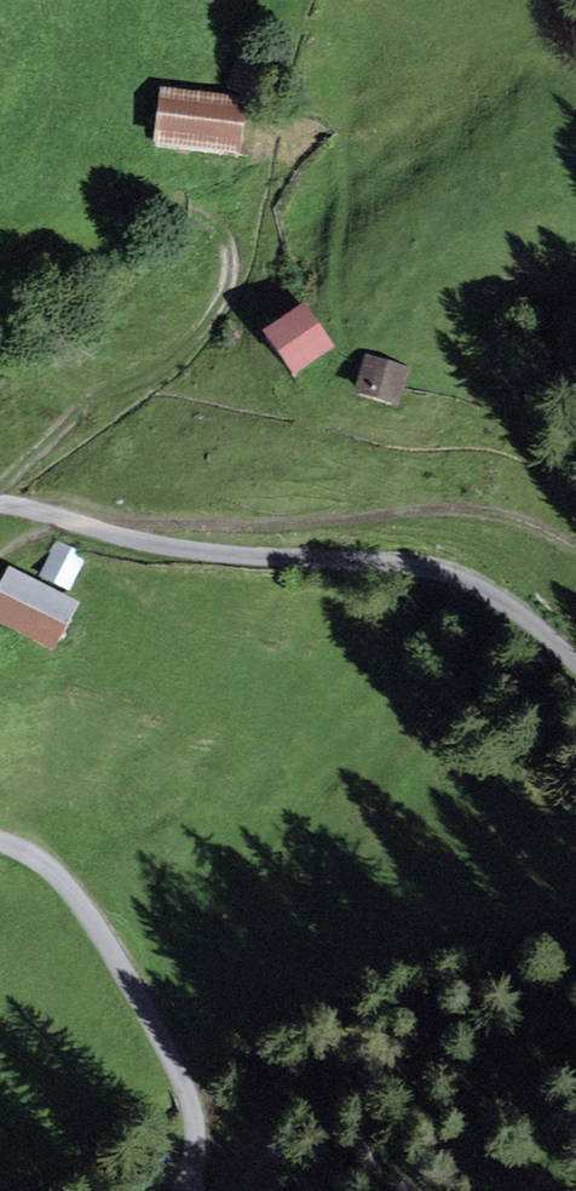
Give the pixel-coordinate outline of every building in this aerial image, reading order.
[(247,102),(160,92),(153,153),(240,163),(247,102)] [(303,309),(260,342),(293,385),(336,351),(303,309)] [(409,368),(364,356),(353,399),(397,410),(409,368)] [(87,555),(55,541),(37,580),(68,595),(87,555)] [(8,570),(0,585),(0,632),(53,659),(80,607),(8,570)]
